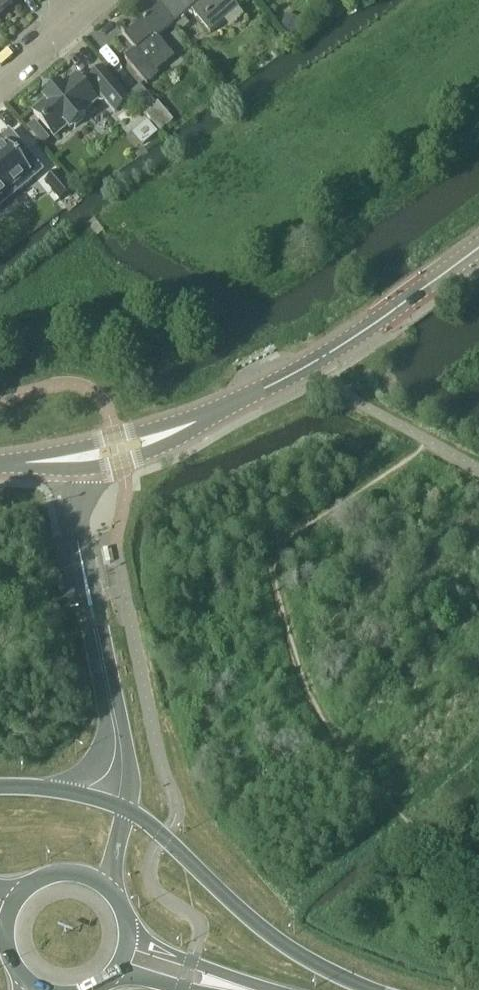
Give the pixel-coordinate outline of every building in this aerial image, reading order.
[(12,2),(10,0),(0,0),(0,13),(12,2)] [(237,10),(229,0),(176,0),(170,5),(166,1),(158,8),(168,20),(172,26),(174,24),(177,29),(186,21),(183,17),(190,11),(208,34),(237,10)] [(151,34),(168,20),(158,8),(122,37),(134,51),(124,60),(146,87),(159,76),(155,71),(171,57),(151,34)] [(301,25),(284,17),(278,29),(295,37),(301,25)] [(113,114),(127,102),(101,70),(87,82),(88,83),(83,87),(74,77),(61,88),(59,85),(55,89),(55,90),(48,97),(47,95),(42,99),(45,102),(31,113),(52,138),(66,127),(68,130),(72,127),(73,128),(82,121),(80,119),(84,116),(82,113),(95,103),(94,102),(100,97),(113,114)] [(159,132),(172,121),(156,102),(144,113),(159,132)] [(34,121),(27,128),(34,136),(42,130),(34,121)] [(6,195),(19,185),(23,189),(37,177),(5,139),(0,143),(0,200),(6,195)] [(72,191),(56,172),(44,182),(60,201),(72,191)]
